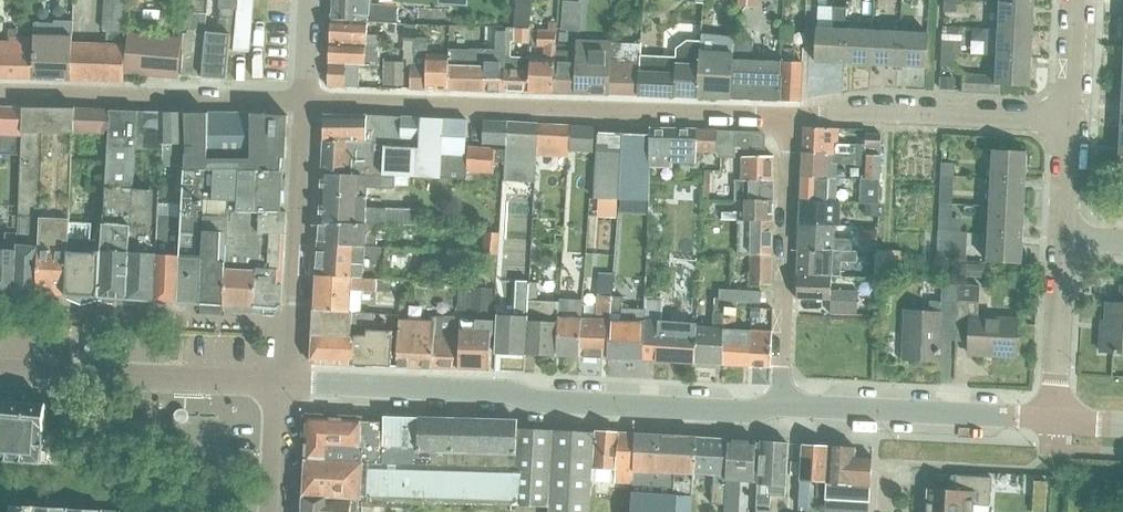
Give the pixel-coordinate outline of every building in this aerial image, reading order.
[(104,14),(128,16),(129,1),(121,0),(105,0),(104,14)] [(206,33),(207,15),(206,15),(207,1),(198,0),(191,0),(190,13),(186,13),(181,77),(203,79),(206,33)] [(235,52),(239,0),(220,0),(220,9),(221,9),(219,34),(206,33),(203,79),(227,81),(229,52),(234,53),(235,52)] [(235,52),(250,54),(254,0),(239,0),(235,52)] [(331,21),(368,23),(368,22),(398,24),(399,8),(371,7),(371,0),(332,0),(331,21)] [(515,29),(531,30),(533,0),(516,0),(515,29)] [(784,12),(795,13),(795,0),(784,0),(784,12)] [(944,12),(957,12),(958,0),(944,0),(944,12)] [(1000,0),(998,27),(1032,28),(1033,2),(1000,0)] [(816,61),(844,63),(846,30),(847,8),(834,7),(833,29),(818,29),(816,61)] [(104,14),(103,28),(107,30),(127,31),(128,16),(104,14)] [(34,80),(71,81),(73,42),(74,20),(54,19),(53,22),(36,22),(35,36),(34,80)] [(531,59),(530,94),(540,94),(554,94),(556,54),(557,54),(558,27),(558,20),(549,19),(548,29),(543,29),(533,29),(532,48),(543,48),(543,59),(531,59)] [(367,35),(368,23),(331,21),(330,44),(366,47),(366,45),(380,46),(381,35),(367,35)] [(405,40),(415,40),(416,41),(417,37),(417,32),(417,25),(406,24),(405,40)] [(984,54),(997,55),(1031,56),(1032,28),(998,27),(986,26),(984,54)] [(9,41),(0,40),(0,78),(34,80),(35,36),(19,36),(19,29),(10,28),(9,41)] [(506,30),(504,93),(530,94),(531,59),(511,58),(511,42),(513,42),(514,29),(506,29),(506,30)] [(127,44),(127,32),(127,31),(107,30),(107,43),(127,44)] [(490,52),(485,52),(482,92),(504,93),(506,30),(496,30),(495,49),(500,49),(500,58),(490,57),(490,52)] [(844,63),(872,64),(874,31),(846,30),(844,63)] [(872,64),(899,65),(901,33),(874,31),(872,64)] [(901,33),(899,65),(927,67),(929,34),(901,33)] [(126,71),(179,77),(183,42),(129,36),(126,71)] [(416,54),(428,55),(429,37),(417,37),(416,41),(415,40),(415,54),(416,54)] [(676,96),(698,97),(701,51),(701,41),(688,40),(677,48),(677,56),(641,55),(640,95),(676,97),(676,96)] [(754,41),(735,40),(735,53),(733,74),(731,99),(780,101),(782,79),(780,79),(781,61),(753,60),(754,41)] [(961,53),(962,41),(943,40),(942,52),(954,53),(961,53)] [(93,82),(125,83),(127,44),(107,43),(94,42),(73,42),(71,81),(93,82)] [(610,95),(610,94),(611,44),(578,43),(578,49),(575,95),(610,95)] [(328,64),(327,86),(359,87),(360,65),(365,65),(366,47),(330,44),(328,64)] [(640,95),(641,55),(641,45),(611,44),(610,94),(640,95)] [(782,79),(780,101),(799,101),(801,61),(793,61),(794,49),(781,48),(781,61),(780,79),(782,79)] [(471,50),(450,50),(449,55),(447,91),(482,92),(485,52),(485,49),(471,49),(471,50)] [(554,94),(575,95),(578,49),(573,49),(573,54),(557,54),(556,54),(554,94)] [(698,97),(731,99),(733,74),(735,53),(701,51),(698,97)] [(942,54),(942,66),(953,67),(954,53),(942,52),(942,54)] [(411,91),(447,91),(449,55),(428,55),(416,54),(416,67),(412,67),(411,91)] [(1031,56),(997,55),(996,76),(964,75),(963,92),(1001,93),(1001,85),(1029,86),(1031,56)] [(385,85),(405,85),(406,61),(385,61),(385,85)] [(24,108),(0,107),(0,155),(21,155),(24,108)] [(35,294),(36,294),(39,248),(40,218),(43,134),(43,131),(44,125),(44,108),(24,108),(21,155),(22,155),(18,235),(15,292),(33,292),(35,294)] [(43,131),(75,132),(76,109),(44,108),(44,125),(43,131)] [(76,109),(75,132),(110,134),(110,110),(76,109)] [(99,297),(128,298),(130,253),(129,252),(131,228),(133,189),(136,149),(138,111),(110,110),(110,134),(106,195),(103,241),(99,297)] [(138,111),(136,149),(163,150),(162,144),(162,112),(138,111)] [(162,144),(163,150),(163,166),(185,167),(185,160),(186,160),(187,146),(185,112),(185,111),(162,112),(162,144)] [(185,112),(187,146),(186,160),(185,160),(185,167),(181,217),(182,231),(180,257),(177,302),(200,304),(203,258),(197,258),(199,211),(204,211),(205,200),(228,201),(227,213),(227,220),(225,305),(234,306),(235,305),(264,307),(268,304),(271,304),(276,309),(278,309),(282,306),(282,304),(286,234),(285,234),(287,212),(282,211),(282,203),(285,203),(286,187),(281,186),(282,158),(286,158),(287,149),(288,150),(289,124),(288,124),(288,116),(274,115),(274,114),(253,113),(253,114),(251,158),(207,159),(208,114),(207,114),(207,113),(185,112)] [(207,159),(251,158),(253,114),(208,114),(207,159)] [(323,143),(321,175),(372,176),(383,176),(384,148),(420,150),(423,119),(368,116),(325,114),(324,115),(323,143)] [(383,176),(395,177),(441,178),(445,120),(423,119),(420,150),(384,148),(383,176)] [(445,120),(441,178),(468,180),(469,157),(466,157),(468,122),(445,120)] [(483,144),(506,145),(508,123),(484,122),(483,144)] [(535,182),(537,156),(539,125),(508,123),(506,145),(504,181),(535,182)] [(571,126),(539,125),(537,156),(569,158),(569,152),(570,152),(571,126)] [(595,127),(571,126),(570,152),(593,153),(595,127)] [(805,127),(804,152),(882,155),(883,134),(865,133),(865,143),(837,142),(838,128),(805,127)] [(650,128),(651,135),(650,169),(672,170),(672,165),(695,166),(696,158),(697,130),(697,129),(673,129),(650,128)] [(722,157),(719,157),(717,152),(717,130),(697,130),(696,158),(705,158),(705,163),(704,163),(703,170),(721,171),(722,157)] [(717,130),(717,152),(719,157),(722,157),(722,156),(735,157),(735,148),(736,131),(717,130)] [(761,132),(736,131),(735,148),(765,149),(766,137),(761,132)] [(650,169),(651,135),(600,132),(596,198),(648,200),(650,169)] [(469,148),(469,157),(468,180),(479,180),(479,173),(493,173),(494,150),(469,148)] [(994,150),(992,178),(1026,180),(1028,152),(994,150)] [(803,176),(803,177),(836,178),(836,177),(837,163),(865,164),(865,179),(881,179),(882,155),(804,152),(803,176)] [(736,200),(740,200),(773,200),(773,157),(744,157),(743,181),(736,181),(736,200)] [(943,162),(942,175),(954,176),(955,163),(943,162)] [(321,175),(319,223),(376,224),(420,226),(420,210),(365,209),(365,199),(369,199),(369,189),(395,189),(395,177),(383,176),(372,176),(321,175)] [(954,176),(942,175),(941,188),(953,189),(954,176)] [(803,177),(802,201),(835,202),(836,178),(803,177)] [(881,179),(865,179),(861,178),(860,203),(880,204),(881,179)] [(991,206),(1024,207),(1026,180),(992,178),(991,206)] [(128,298),(155,300),(157,255),(158,242),(159,242),(158,217),(159,190),(133,189),(131,228),(129,252),(130,253),(128,298)] [(773,200),(740,200),(740,212),(722,211),(722,220),(738,221),(740,221),(773,220),(773,200)] [(840,203),(835,203),(802,201),(801,223),(834,225),(839,225),(840,203)] [(1024,207),(991,206),(989,233),(1023,235),(1024,207)] [(177,302),(180,257),(182,231),(181,217),(158,217),(159,242),(158,242),(157,255),(155,300),(177,302)] [(940,217),(939,230),(951,231),(952,218),(940,217)] [(70,239),(71,219),(40,218),(39,248),(36,294),(55,295),(57,294),(65,294),(66,295),(67,295),(70,239)] [(224,305),(225,305),(227,220),(205,219),(203,258),(200,304),(224,305)] [(773,220),(740,221),(738,221),(738,254),(751,254),(751,284),(772,284),(773,220)] [(319,223),(317,245),(375,247),(376,224),(319,223)] [(801,223),(800,248),(850,250),(851,238),(837,238),(837,241),(834,241),(834,230),(838,231),(838,225),(834,225),(801,223)] [(862,230),(861,246),(877,246),(878,231),(862,230)] [(951,231),(939,230),(938,258),(950,259),(951,231)] [(485,232),(484,253),(500,254),(501,232),(485,232)] [(1023,235),(989,233),(988,261),(1021,263),(1023,235)] [(15,292),(18,235),(8,234),(7,251),(0,251),(0,291),(15,292)] [(96,296),(99,297),(103,241),(70,239),(67,295),(68,298),(75,296),(81,294),(81,293),(88,290),(97,293),(96,296)] [(317,245),(316,276),(363,278),(363,280),(388,281),(388,280),(382,280),(385,248),(375,248),(375,247),(317,245)] [(800,248),(799,275),(832,276),(841,276),(842,262),(857,262),(857,250),(850,250),(800,248)] [(877,280),(876,267),(859,267),(859,281),(877,280)] [(580,356),(608,358),(613,295),(614,274),(600,273),(599,294),(597,318),(582,318),(580,356)] [(832,276),(799,275),(798,298),(832,299),(831,312),(856,313),(857,300),(857,291),(832,290),(832,276)] [(316,278),(314,312),(348,314),(348,313),(350,289),(387,291),(388,281),(363,280),(363,278),(316,276),(316,278)] [(498,352),(525,354),(529,281),(517,280),(516,317),(506,316),(506,310),(498,309),(497,352),(498,352)] [(525,354),(557,355),(560,301),(537,300),(537,296),(538,294),(538,281),(529,281),(525,354)] [(956,331),(959,284),(943,283),(942,301),(931,300),(930,312),(907,310),(904,358),(940,360),(941,330),(956,331)] [(959,284),(956,331),(956,340),(970,340),(969,353),(1016,355),(1018,319),(979,317),(980,301),(980,285),(959,284)] [(1122,286),(1121,303),(1108,303),(1107,320),(1102,320),(1100,351),(1122,353),(1122,286)] [(470,287),(469,320),(492,321),(494,288),(470,287)] [(720,298),(716,298),(716,306),(737,307),(737,302),(760,303),(761,291),(720,289),(720,298)] [(557,355),(580,356),(582,318),(566,317),(566,310),(572,310),(573,294),(561,293),(561,301),(560,301),(557,355)] [(613,295),(608,358),(643,360),(646,321),(647,309),(623,308),(624,296),(613,295)] [(643,360),(695,363),(697,327),(697,322),(664,320),(665,300),(648,299),(647,309),(646,321),(643,360)] [(695,363),(723,364),(725,324),(726,308),(737,309),(737,307),(716,306),(714,306),(713,327),(697,327),(695,363)] [(723,364),(749,366),(751,330),(736,330),(737,309),(726,308),(725,324),(723,364)] [(314,312),(313,337),(350,338),(351,325),(373,326),(374,314),(351,313),(348,313),(348,314),(314,312)] [(397,367),(459,369),(461,320),(454,320),(436,320),(430,320),(430,323),(399,322),(397,367)] [(461,320),(459,369),(489,371),(490,338),(494,334),(494,321),(492,321),(469,320),(461,320)] [(313,337),(311,363),(391,367),(392,341),(393,331),(368,329),(367,335),(355,335),(355,339),(350,338),(313,337)] [(751,330),(749,366),(771,367),(772,331),(751,330)] [(41,464),(41,463),(56,465),(57,454),(42,453),(44,430),(45,430),(47,404),(0,401),(0,460),(41,464)] [(304,481),(304,494),(362,496),(362,499),(549,506),(554,434),(518,432),(519,422),(386,417),(386,424),(383,464),(305,458),(305,460),(305,462),(307,462),(323,462),(322,481),(304,481)] [(307,419),(305,458),(383,464),(386,424),(307,419)] [(597,431),(596,436),(594,463),(593,463),(592,481),(634,483),(636,434),(597,431)] [(549,506),(549,511),(591,511),(592,481),(593,463),(594,463),(596,436),(554,434),(549,506)] [(692,497),(694,474),(696,474),(697,438),(636,434),(634,483),(632,494),(631,511),(691,511),(692,497)] [(729,440),(697,438),(696,474),(714,475),(712,504),(725,505),(729,440)] [(729,440),(725,505),(725,511),(738,511),(740,481),(758,482),(760,442),(729,440)] [(760,442),(758,482),(756,511),(770,511),(770,505),(767,503),(768,484),(786,485),(788,444),(760,442)] [(827,479),(829,446),(802,444),(800,485),(799,503),(809,504),(810,478),(827,479)] [(825,511),(869,511),(870,502),(873,457),(855,456),(855,448),(829,446),(827,479),(826,499),(825,511)] [(928,511),(974,511),(974,505),(990,506),(992,477),(956,475),(955,490),(929,488),(928,511)] [(302,511),(361,511),(362,499),(362,496),(304,494),(303,496),(302,511)]
